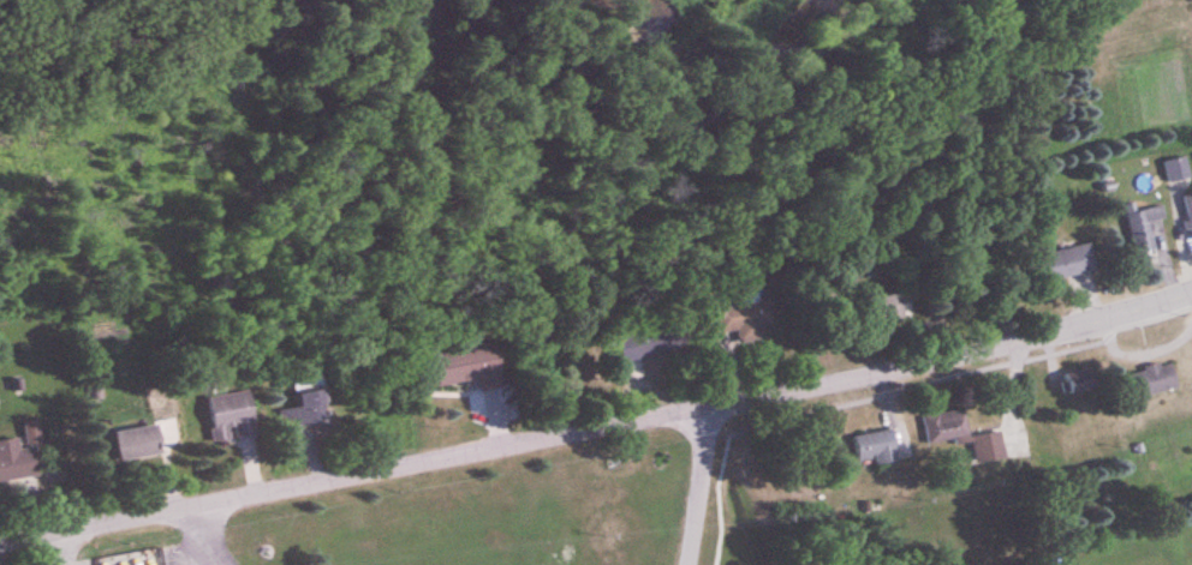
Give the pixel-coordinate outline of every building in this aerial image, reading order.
[(1164,165),(1170,183),(1188,178),(1181,159),(1164,165)] [(1191,238),(1191,196),(1183,198),(1191,238)] [(1126,207),(1135,255),(1157,251),(1152,223),(1166,220),(1164,207),(1135,212),(1134,205),(1126,207)] [(1098,272),(1091,244),(1036,257),(1042,284),(1098,272)] [(903,321),(899,296),(869,300),(872,326),(903,321)] [(769,324),(767,304),(714,309),(717,335),(738,333),(739,344),(763,342),(762,325),(769,324)] [(616,337),(621,364),(684,352),(679,325),(616,337)] [(504,383),(500,344),(433,351),(437,390),(504,383)] [(1177,391),(1171,363),(1131,372),(1137,399),(1177,391)] [(1063,377),(1070,397),(1098,388),(1092,368),(1063,377)] [(330,436),(324,389),(298,393),(300,409),(280,412),(285,442),(330,436)] [(257,437),(250,392),(208,399),(216,443),(257,437)] [(1005,461),(1001,432),(968,437),(964,410),(935,414),(939,441),(954,439),(955,446),(972,444),(974,465),(1005,461)] [(113,433),(120,462),(163,452),(157,423),(113,433)] [(853,437),(858,463),(876,460),(877,466),(898,462),(893,430),(853,437)] [(38,478),(34,448),(18,450),(17,440),(0,442),(0,482),(38,478)]
